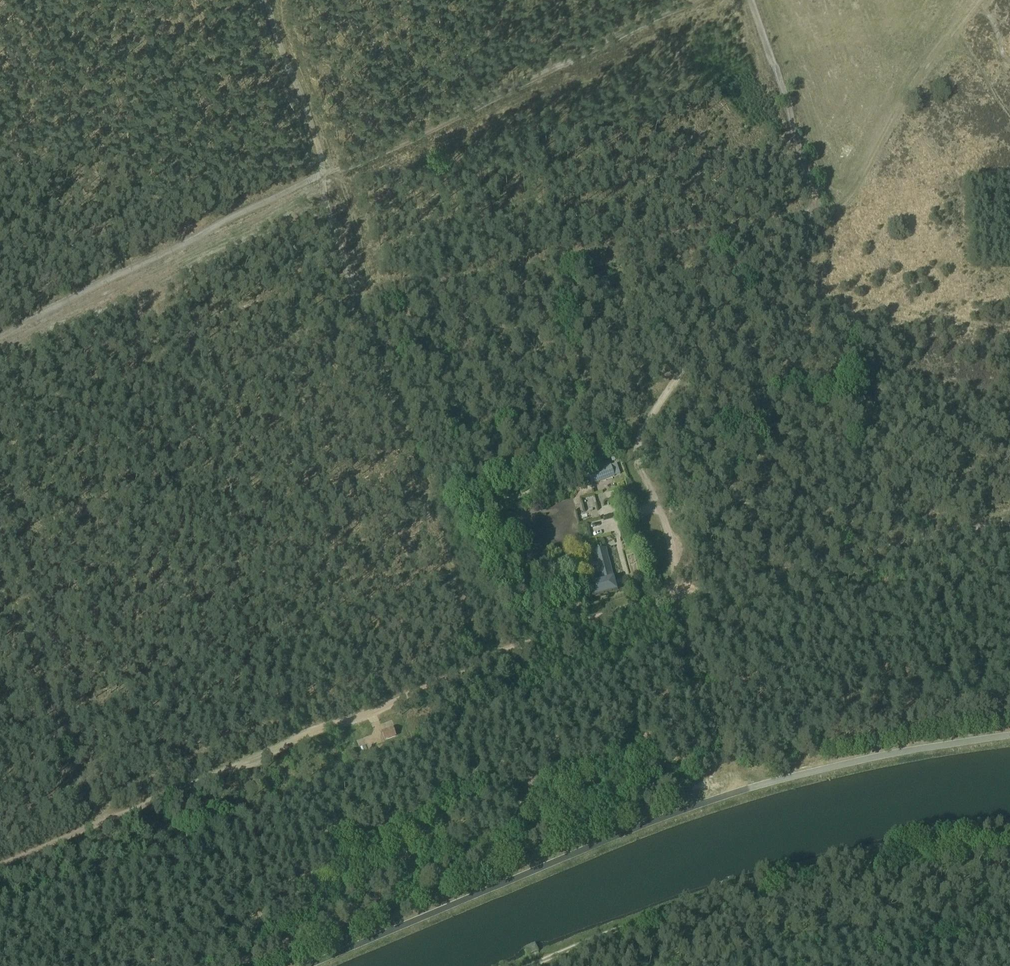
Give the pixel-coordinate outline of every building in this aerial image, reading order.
[(611,465),(586,473),(587,477),(581,479),(584,489),(591,487),(591,489),(615,481),(614,479),(621,477),(617,467),(612,468),(611,465)] [(490,518),(485,519),(489,532),(493,531),(490,518)] [(608,553),(594,557),(601,588),(590,591),(593,604),(620,598),(608,553)] [(570,572),(568,564),(559,567),(561,574),(570,572)] [(395,728),(383,732),(386,741),(398,737),(395,728)] [(538,950),(535,943),(523,948),(525,955),(527,958),(539,953),(538,950)]
